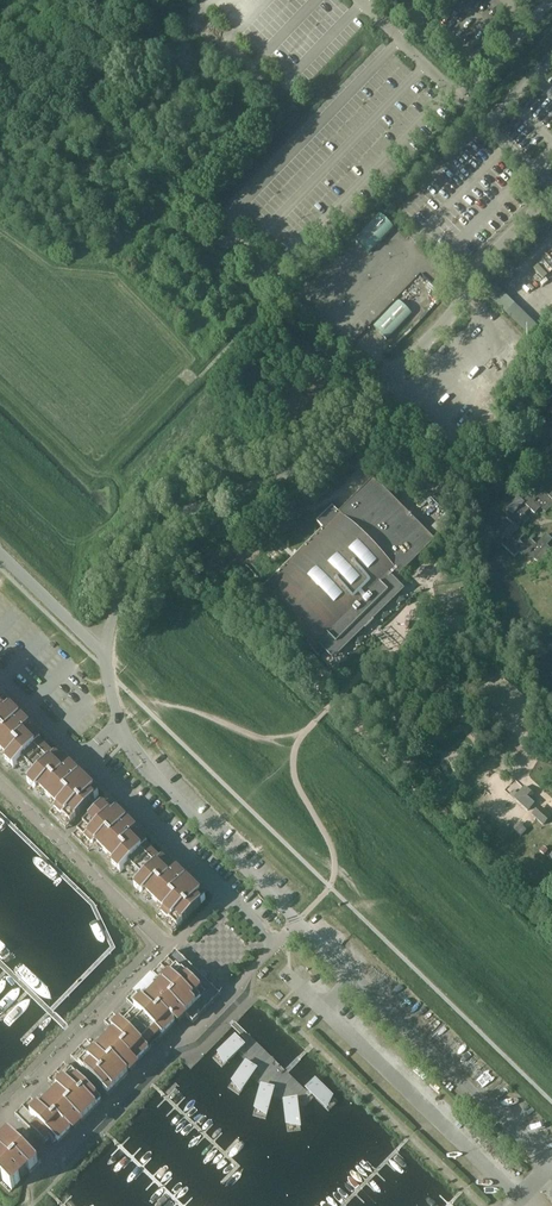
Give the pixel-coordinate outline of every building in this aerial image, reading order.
[(325,3),(336,12),(340,5),(333,0),(327,0),(325,3)] [(478,12),(484,3),(479,0),(475,0),(471,7),(478,12)] [(264,49),(269,43),(260,36),(255,43),(264,49)] [(381,217),(354,243),(368,257),(395,231),(381,217)] [(542,348),(550,340),(495,286),(487,295),(542,348)] [(375,329),(388,341),(408,319),(411,316),(399,304),(375,329)] [(467,373),(457,367),(454,372),(463,378),(467,373)] [(458,447),(457,449),(463,454),(472,442),(469,440),(466,437),(458,447)] [(257,593),(256,593),(319,657),(320,657),(319,656),(325,649),(332,656),(336,660),(366,631),(378,619),(405,593),(400,589),(394,582),(401,576),(402,576),(432,546),(436,542),(374,479),(370,483),(339,513),(333,506),(317,522),(323,528),(274,577),(257,593)] [(549,496),(543,490),(538,495),(530,495),(523,502),(530,509),(535,514),(537,512),(535,510),(538,506),(546,513),(551,507),(551,499),(549,497),(549,496)] [(506,518),(513,524),(520,530),(530,520),(522,513),(526,509),(528,511),(530,509),(523,502),(518,497),(511,505),(511,513),(506,518)] [(307,528),(309,520),(301,517),(298,525),(307,528)] [(513,524),(506,531),(506,539),(502,544),(515,557),(519,552),(525,546),(524,546),(517,539),(521,535),(523,537),(525,535),(520,530),(513,524)] [(519,552),(527,559),(535,559),(539,563),(543,560),(543,559),(551,550),(547,546),(551,541),(551,540),(547,535),(541,540),(534,548),(531,544),(533,542),(530,540),(524,546),(525,546),(519,552)] [(258,569),(263,574),(282,554),(277,549),(258,569)] [(543,559),(543,560),(550,567),(551,567),(551,549),(551,550),(543,559)] [(11,608),(4,604),(0,610),(0,616),(4,619),(11,608)] [(19,622),(16,631),(22,633),(26,625),(19,622)] [(34,664),(40,656),(35,652),(29,660),(34,664)] [(40,669),(45,660),(40,657),(35,666),(40,669)] [(5,761),(14,769),(22,761),(29,767),(46,750),(39,743),(41,741),(28,728),(20,736),(18,734),(25,727),(20,722),(13,729),(11,727),(20,718),(0,699),(0,750),(8,758),(5,761)] [(133,721),(126,727),(130,732),(137,726),(133,721)] [(53,757),(46,750),(29,767),(36,774),(28,783),(36,791),(39,788),(57,806),(55,809),(71,825),(99,795),(78,775),(69,784),(67,783),(75,775),(70,770),(62,778),(60,776),(68,768),(55,755),(53,757)] [(518,794),(514,791),(511,795),(528,811),(534,804),(527,798),(531,793),(525,787),(518,794)] [(121,873),(129,865),(136,872),(152,855),(145,848),(148,845),(135,832),(127,840),(125,838),(132,830),(127,826),(120,833),(118,831),(127,822),(106,802),(78,831),(94,847),(96,844),(114,862),(112,865),(121,873)] [(551,817),(545,812),(543,814),(538,809),(532,815),(543,825),(551,817)] [(177,825),(169,835),(177,842),(186,832),(177,825)] [(527,831),(521,825),(516,831),(522,837),(527,831)] [(510,835),(503,828),(497,835),(504,842),(510,835)] [(134,887),(143,895),(146,893),(164,910),(161,913),(177,929),(206,900),(185,879),(176,889),(174,887),(181,879),(176,874),(169,882),(167,880),(175,872),(162,859),(159,861),(152,855),(136,872),(142,878),(134,887)] [(136,1068),(128,1060),(130,1058),(136,1063),(151,1048),(145,1041),(153,1032),(160,1039),(175,1023),(169,1017),(171,1015),(180,1024),(185,1018),(176,1010),(178,1008),(193,1023),(220,995),(205,980),(208,977),(201,970),(198,973),(176,951),(153,975),(161,982),(143,1001),(135,993),(127,1002),(135,1009),(121,1023),(113,1015),(105,1024),(113,1032),(95,1050),(87,1042),(71,1058),(108,1095),(128,1074),(121,1067),(123,1065),(132,1073),(136,1068)] [(210,1087),(251,1051),(229,1030),(205,1055),(193,1066),(210,1087)] [(251,1051),(210,1087),(238,1121),(263,1062),(251,1051)] [(274,1140),(276,1075),(263,1062),(238,1121),(274,1140)] [(65,1065),(49,1081),(57,1089),(39,1107),(31,1100),(15,1116),(44,1144),(49,1139),(54,1144),(56,1141),(58,1143),(71,1130),(65,1124),(67,1122),(76,1130),(81,1125),(72,1117),(74,1115),(81,1122),(102,1101),(65,1065)] [(318,1072),(297,1095),(317,1135),(347,1104),(318,1072)] [(317,1135),(297,1095),(276,1075),(274,1140),(317,1135)] [(378,1121),(356,1143),(407,1193),(429,1171),(378,1121)] [(10,1132),(0,1142),(0,1182),(2,1180),(12,1190),(21,1182),(13,1174),(15,1172),(22,1179),(27,1174),(20,1167),(22,1165),(30,1173),(41,1162),(10,1132)] [(334,1166),(375,1205),(395,1205),(407,1193),(356,1143),(334,1166)] [(312,1188),(330,1205),(375,1205),(334,1166),(312,1188)] [(407,1193),(420,1205),(465,1205),(429,1171),(407,1193)] [(295,1205),(330,1205),(312,1188),(295,1205)] [(395,1205),(420,1205),(407,1193),(395,1205)]
